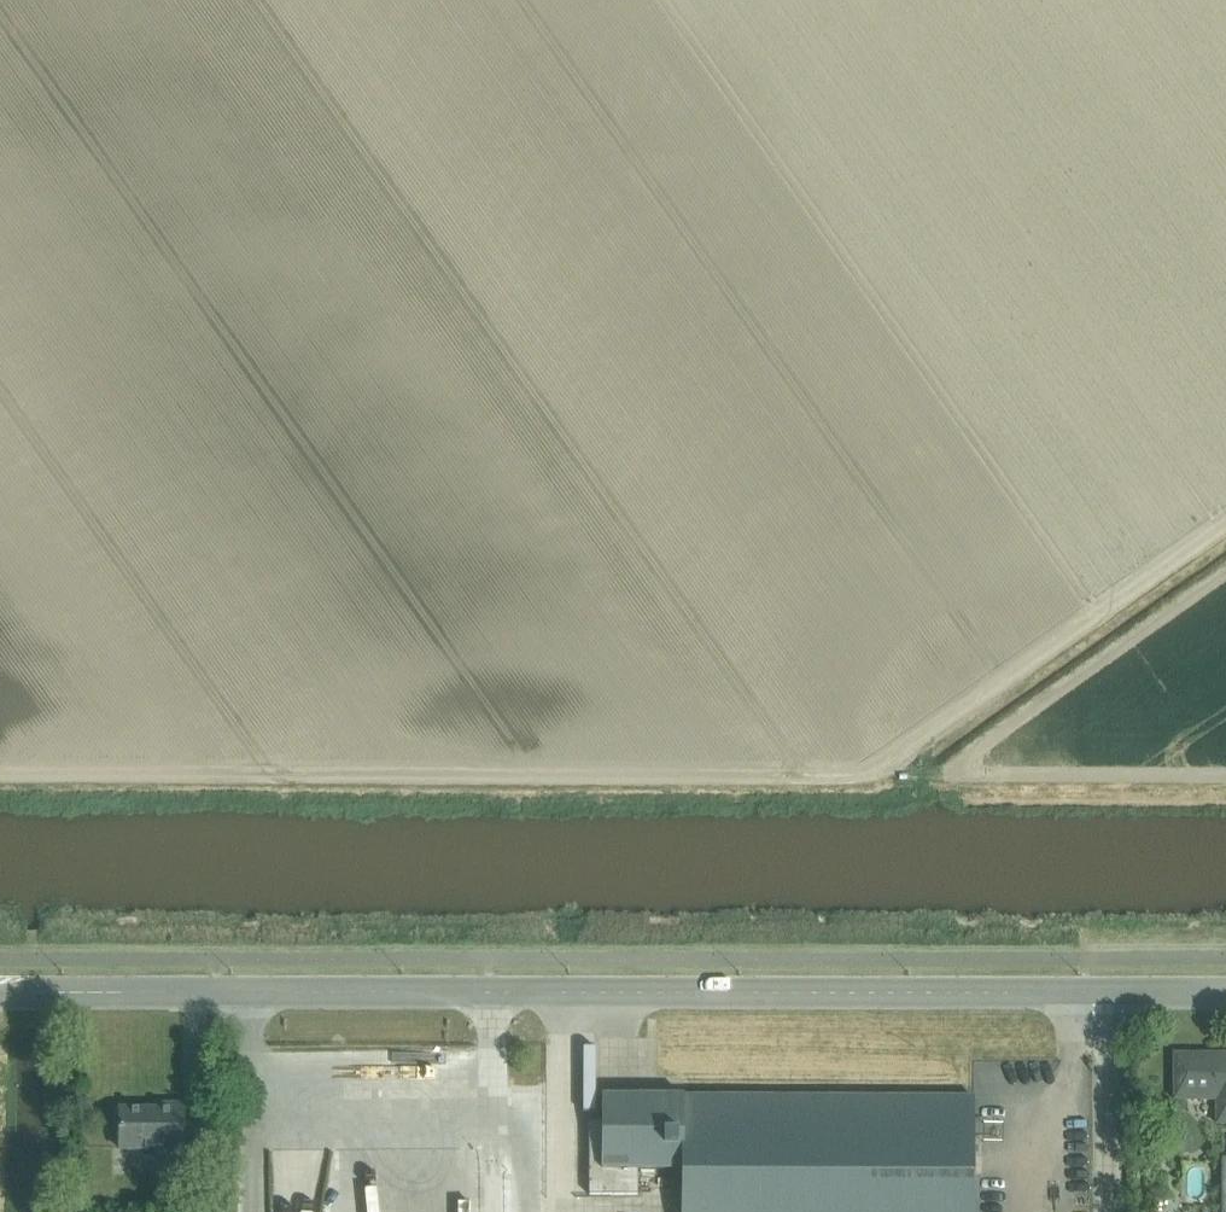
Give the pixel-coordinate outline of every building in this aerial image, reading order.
[(1174,1055),(1174,1100),(1217,1100),(1217,1124),(1225,1124),(1225,1054),(1174,1055)] [(588,1195),(637,1195),(637,1170),(681,1170),(681,1211),(972,1211),(973,1097),(601,1096),(601,1122),(588,1122),(588,1195)] [(120,1111),(120,1149),(176,1149),(176,1156),(200,1156),(200,1126),(183,1126),(183,1106),(162,1106),(162,1111),(120,1111)]
